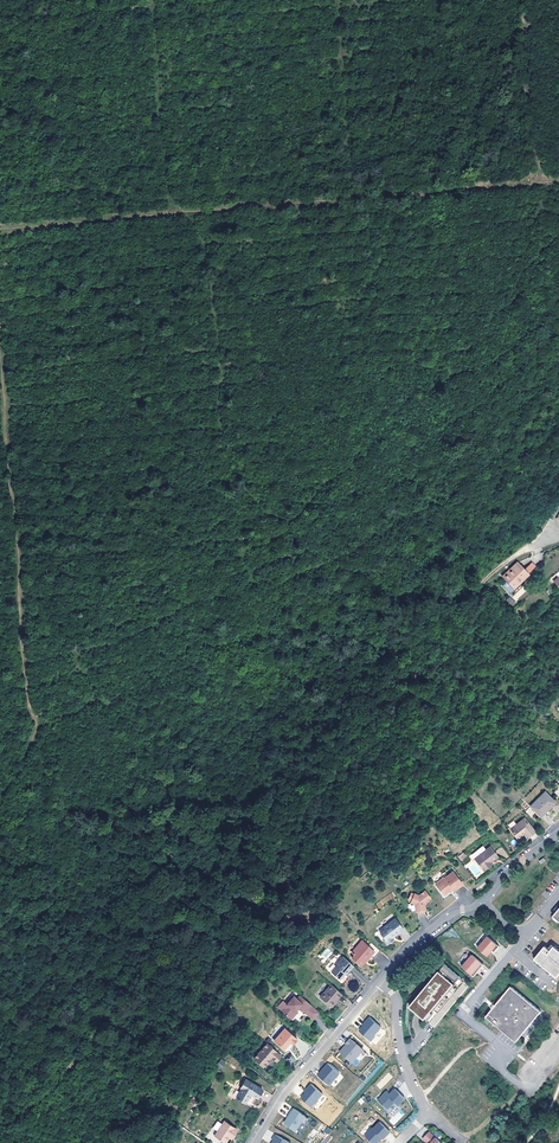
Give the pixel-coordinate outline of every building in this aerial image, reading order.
[(509,571),(504,577),(514,587),(528,573),(518,562),(511,569),(513,571),(510,573),(509,571)] [(530,573),(536,567),(532,562),(525,568),(530,573)] [(517,600),(527,590),(523,586),(513,596),(517,600)] [(510,597),(506,600),(512,606),(516,603),(510,597)] [(546,793),(531,807),(540,816),(547,809),(548,811),(556,803),(546,793)] [(524,818),(510,829),(517,838),(524,832),(527,836),(534,830),(524,818)] [(489,848),(474,859),(483,870),(489,866),(488,865),(497,857),(489,848)] [(463,861),(467,855),(462,852),(458,858),(463,861)] [(442,877),(434,883),(441,893),(444,894),(448,891),(451,888),(452,889),(453,890),(462,883),(452,870),(443,878),(442,877)] [(414,893),(410,902),(415,904),(416,910),(418,912),(424,912),(425,909),(424,903),(423,903),(424,902),(425,902),(430,898),(424,890),(418,894),(414,893)] [(393,893),(375,902),(377,907),(396,898),(393,893)] [(393,913),(382,922),(384,923),(379,927),(379,929),(384,936),(383,937),(385,940),(392,935),(391,933),(402,924),(393,913)] [(488,937),(478,948),(488,956),(493,950),(495,952),(500,947),(488,937)] [(356,963),(363,956),(366,959),(369,961),(379,950),(370,941),(367,944),(360,939),(350,950),(352,952),(348,956),(356,963)] [(554,946),(551,951),(548,949),(545,946),(537,956),(545,963),(543,965),(557,977),(558,975),(558,950),(554,946)] [(320,954),(324,958),(331,952),(328,948),(320,954)] [(347,968),(349,970),(352,965),(342,955),(336,963),(336,965),(331,971),(339,978),(344,972),(347,968)] [(462,967),(472,975),(477,969),(479,971),(484,965),(472,955),(462,967)] [(359,966),(366,959),(363,956),(356,963),(359,966)] [(537,956),(535,959),(543,965),(545,963),(537,956)] [(444,966),(459,978),(460,977),(445,964),(444,966)] [(459,978),(444,966),(410,1007),(434,1027),(468,986),(459,978)] [(340,992),(329,982),(326,985),(318,994),(329,1003),(335,996),(336,997),(340,992)] [(509,986),(484,1016),(514,1041),(539,1011),(509,986)] [(293,1009),(296,1005),(310,1017),(317,1010),(298,992),(294,996),(292,993),(284,1001),(281,997),(275,1003),(279,1007),(278,1008),(287,1015),(293,1009)] [(331,1006),(338,998),(336,997),(335,996),(329,1003),(331,1006)] [(289,1017),(295,1011),(293,1009),(287,1015),(289,1017)] [(357,1030),(370,1041),(382,1027),(369,1016),(357,1030)] [(285,1027),(274,1039),(283,1048),(289,1041),(292,1043),(297,1038),(285,1027)] [(346,1043),(347,1044),(344,1047),(343,1047),(339,1051),(352,1062),(363,1049),(350,1038),(345,1043),(346,1043)] [(276,1059),(281,1054),(267,1042),(254,1057),(263,1065),(271,1056),(276,1059)] [(355,1066),(365,1056),(362,1053),(352,1063),(355,1066)] [(323,1067),(335,1078),(345,1066),(334,1056),(330,1060),(331,1062),(328,1065),(327,1064),(323,1067)] [(222,1058),(217,1064),(221,1068),(226,1062),(222,1058)] [(244,1087),(238,1096),(246,1101),(252,1092),(257,1096),(259,1097),(264,1089),(247,1078),(242,1085),(244,1087)] [(310,1083),(299,1097),(311,1108),(323,1094),(310,1083)] [(387,1090),(379,1100),(389,1109),(395,1101),(399,1105),(406,1097),(395,1088),(390,1093),(387,1090)] [(192,1108),(197,1101),(192,1097),(188,1104),(192,1108)] [(288,1116),(284,1122),(295,1130),(302,1121),(304,1122),(308,1118),(294,1107),(290,1112),(291,1113),(288,1116)] [(390,1121),(393,1125),(405,1113),(401,1110),(390,1121)] [(231,1133),(233,1134),(237,1128),(226,1120),(217,1134),(226,1140),(231,1133)] [(365,1135),(373,1142),(377,1142),(380,1140),(379,1139),(381,1137),(382,1138),(383,1139),(390,1131),(380,1121),(373,1129),(372,1128),(365,1135)] [(312,1138),(317,1131),(314,1129),(309,1136),(312,1138)] [(429,1131),(423,1138),(428,1142),(442,1142),(429,1131)] [(275,1134),(272,1140),(273,1140),(274,1141),(273,1142),(291,1142),(275,1134)]
